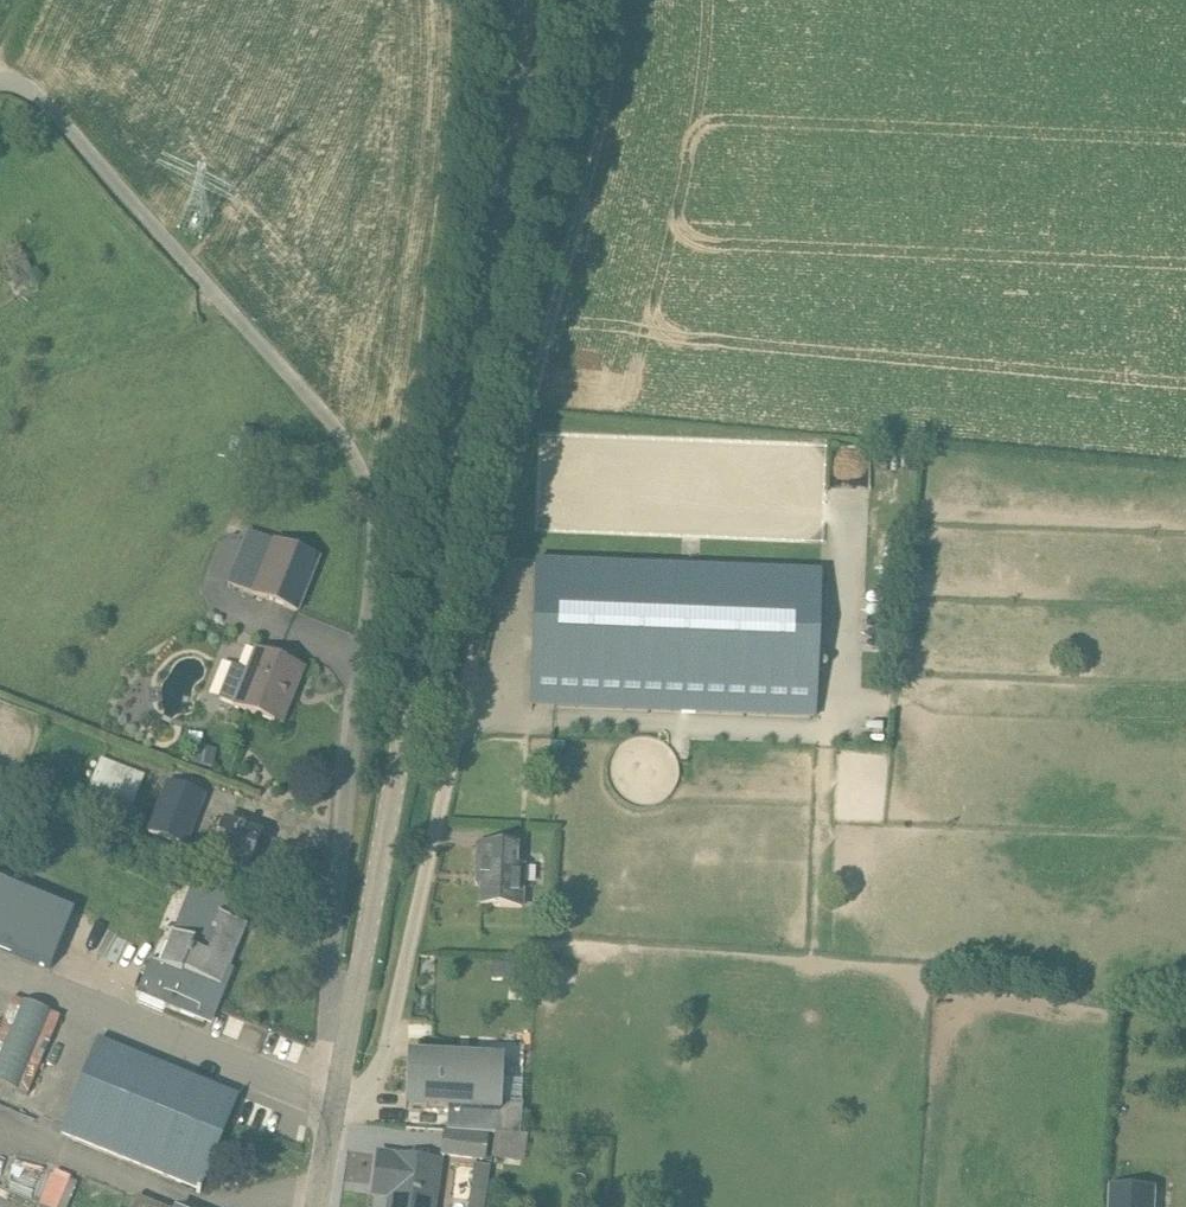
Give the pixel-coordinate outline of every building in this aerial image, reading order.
[(10,278),(31,269),(25,257),(5,266),(10,278)] [(271,538),(249,529),(227,584),(251,593),(298,611),(319,558),(271,538)] [(816,717),(822,574),(538,562),(538,557),(537,557),(533,661),(544,662),(554,673),(553,707),(555,707),(555,706),(816,717)] [(281,723),(303,669),(253,651),(246,669),(233,665),(219,699),(232,704),(232,703),(281,723)] [(124,828),(143,778),(100,761),(80,811),(124,828)] [(166,781),(151,776),(149,778),(146,777),(143,786),(145,786),(138,801),(139,802),(130,823),(148,830),(147,832),(187,847),(207,796),(167,780),(166,781)] [(247,869),(260,835),(223,823),(210,855),(247,869)] [(522,907),(523,883),(515,883),(517,847),(477,845),(476,875),(481,875),(480,905),(522,907)] [(74,910),(0,881),(0,948),(50,969),(74,910)] [(229,967),(247,925),(225,917),(233,899),(192,883),(172,933),(160,963),(151,960),(136,995),(205,1023),(217,994),(224,997),(235,970),(229,967)] [(32,1095),(61,1013),(14,996),(0,1036),(0,1084),(32,1095)] [(99,1037),(65,1120),(59,1133),(197,1189),(196,1191),(200,1192),(203,1188),(240,1095),(99,1037)] [(517,1072),(517,1059),(503,1058),(409,1053),(406,1108),(500,1113),(502,1070),(517,1072)] [(486,1162),(489,1136),(444,1130),(440,1156),(486,1162)] [(394,1153),(393,1155),(379,1154),(374,1185),(391,1187),(388,1206),(437,1206),(443,1160),(394,1153)] [(491,1166),(475,1164),(469,1206),(484,1206),(491,1166)] [(78,1182),(70,1179),(70,1177),(56,1171),(42,1205),(48,1206),(67,1206),(78,1182)] [(1150,1184),(1132,1183),(1132,1196),(1108,1196),(1108,1206),(1158,1206),(1158,1198),(1150,1197),(1150,1184)] [(140,1198),(136,1206),(163,1206),(140,1198)]
